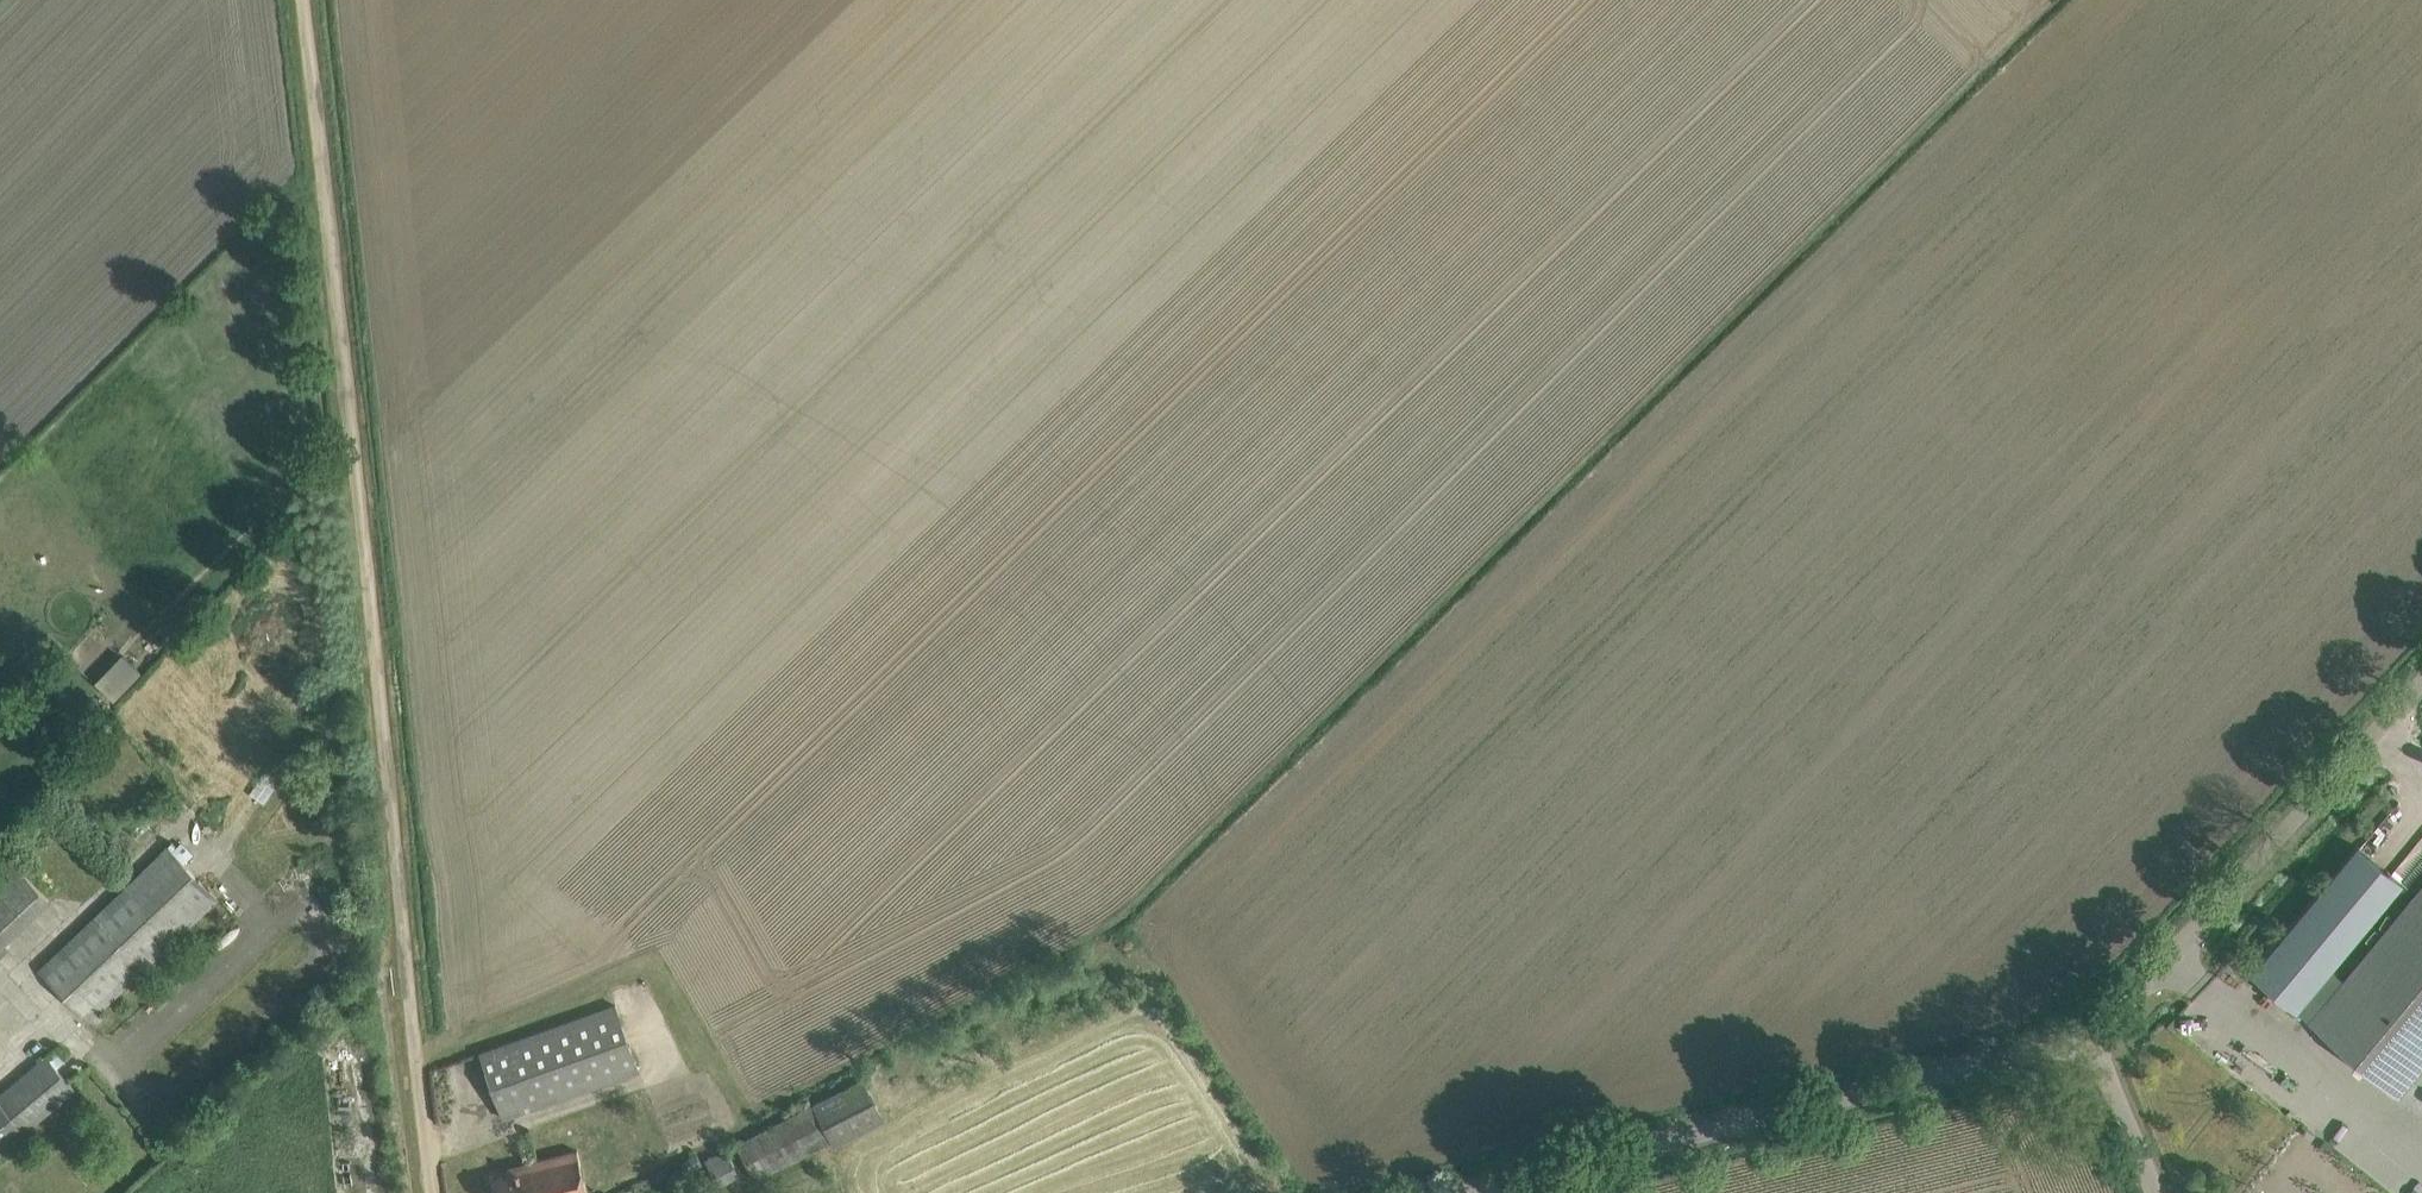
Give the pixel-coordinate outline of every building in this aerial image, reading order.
[(123,653),(96,682),(114,700),(142,671),(123,653)] [(270,762),(250,792),(266,802),(285,772),(270,762)] [(2296,1010),(2403,882),(2359,845),(2252,973),(2296,1010)] [(169,846),(152,862),(40,969),(88,1020),(218,897),(169,846)] [(0,867),(0,945),(5,940),(50,898),(11,856),(0,867)] [(2311,1022),(2329,1037),(2398,1095),(2421,1067),(2421,889),(2345,980),(2332,969),(2314,992),(2327,1003),(2311,1022)] [(639,1069),(616,1004),(480,1052),(503,1117),(639,1069)] [(0,1094),(0,1152),(75,1088),(47,1055),(0,1094)] [(884,1120),(873,1099),(863,1079),(738,1143),(755,1178),(836,1137),(839,1143),(884,1120)] [(705,1159),(719,1187),(740,1176),(726,1147),(705,1159)] [(547,1157),(524,1163),(525,1169),(493,1177),(497,1192),(588,1192),(578,1150),(547,1157)]
